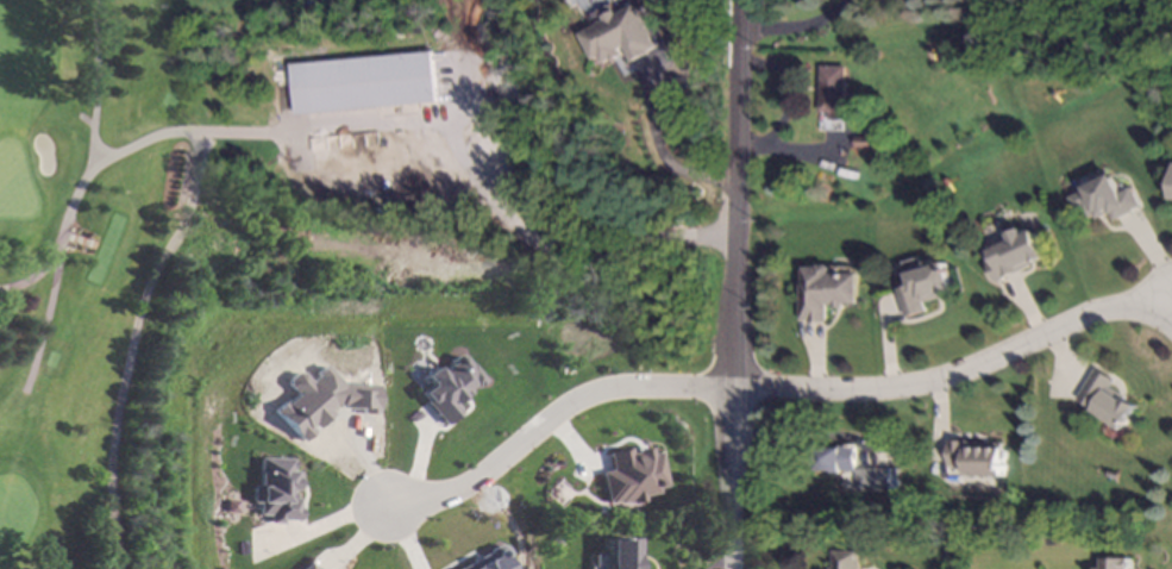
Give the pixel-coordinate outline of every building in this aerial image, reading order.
[(584,33),(600,65),(632,50),(637,62),(662,50),(641,5),(622,14),(620,10),(608,16),(610,21),(584,33)] [(435,54),(439,102),(295,114),(290,68),(290,64),(434,51),(435,54)] [(846,115),(856,115),(854,130),(854,131),(823,130),(821,130),(822,67),(846,67),(846,115)] [(877,149),(854,149),(854,143),(854,137),(856,137),(877,137),(877,149)] [(1123,193),(1134,187),(1143,205),(1141,206),(1134,211),(1135,212),(1121,219),(1117,220),(1113,210),(1108,212),(1109,214),(1099,220),(1097,214),(1088,219),(1083,208),(1078,212),(1070,196),(1071,196),(1085,189),(1114,174),(1123,193)] [(1027,235),(1036,230),(1048,256),(1038,261),(1039,263),(1021,271),(999,281),(998,282),(989,263),(997,260),(992,250),(1013,240),(1010,235),(1015,232),(1020,230),(1024,229),(1027,235)] [(957,288),(946,290),(947,296),(928,302),(930,311),(910,318),(909,313),(902,290),(902,289),(915,284),(914,282),(913,280),(911,275),(911,273),(949,262),(957,288)] [(833,268),(833,273),(860,274),(860,301),(860,304),(846,302),(846,308),(836,308),(836,305),(829,305),(829,323),(828,323),(811,323),(811,320),(806,320),(806,317),(804,283),(807,283),(807,267),(819,267),(821,265),(831,265),(833,268)] [(435,425),(416,404),(419,401),(410,393),(420,384),(413,376),(425,367),(431,373),(441,363),(441,359),(447,356),(451,355),(459,364),(460,363),(474,380),(464,388),(460,384),(456,388),(458,392),(450,400),(449,398),(443,402),(451,412),(435,425)] [(300,442),(326,416),(326,407),(353,408),(359,414),(372,414),(372,385),(338,384),(321,366),(306,381),(295,370),(285,380),(285,386),(293,394),(284,403),(280,403),(271,412),(300,442)] [(1098,369),(1114,380),(1107,390),(1121,400),(1123,398),(1135,406),(1121,427),(1077,399),(1077,398),(1096,368),(1098,369)] [(966,446),(1002,448),(1002,476),(964,475),(965,467),(947,467),(947,440),(966,442),(966,446)] [(857,469),(880,469),(879,490),(870,489),(856,489),(856,471),(841,471),(817,470),(819,449),(841,449),(841,445),(854,445),(857,446),(857,469)] [(662,487),(655,452),(646,454),(645,448),(625,452),(625,449),(603,453),(606,471),(596,472),(602,506),(639,499),(638,496),(653,493),(653,488),(662,487)] [(258,486),(258,458),(290,458),(290,471),(297,471),(297,490),(292,489),(292,498),(296,498),(296,520),(281,520),(281,523),(268,523),(268,515),(258,515),(258,502),(252,502),(252,486),(258,486)] [(559,540),(554,548),(546,542),(552,534),(559,540)] [(633,539),(633,568),(603,568),(603,539),(604,539),(633,539)] [(493,562),(497,568),(451,568),(464,562),(463,559),(471,555),(472,558),(481,554),(482,550),(488,546),(494,548),(496,554),(495,561),(493,562)] [(863,551),(862,568),(833,568),(835,568),(835,550),(858,551),(863,551)] [(1130,567),(1130,568),(1095,568),(1102,568),(1102,558),(1130,558),(1130,567)]
